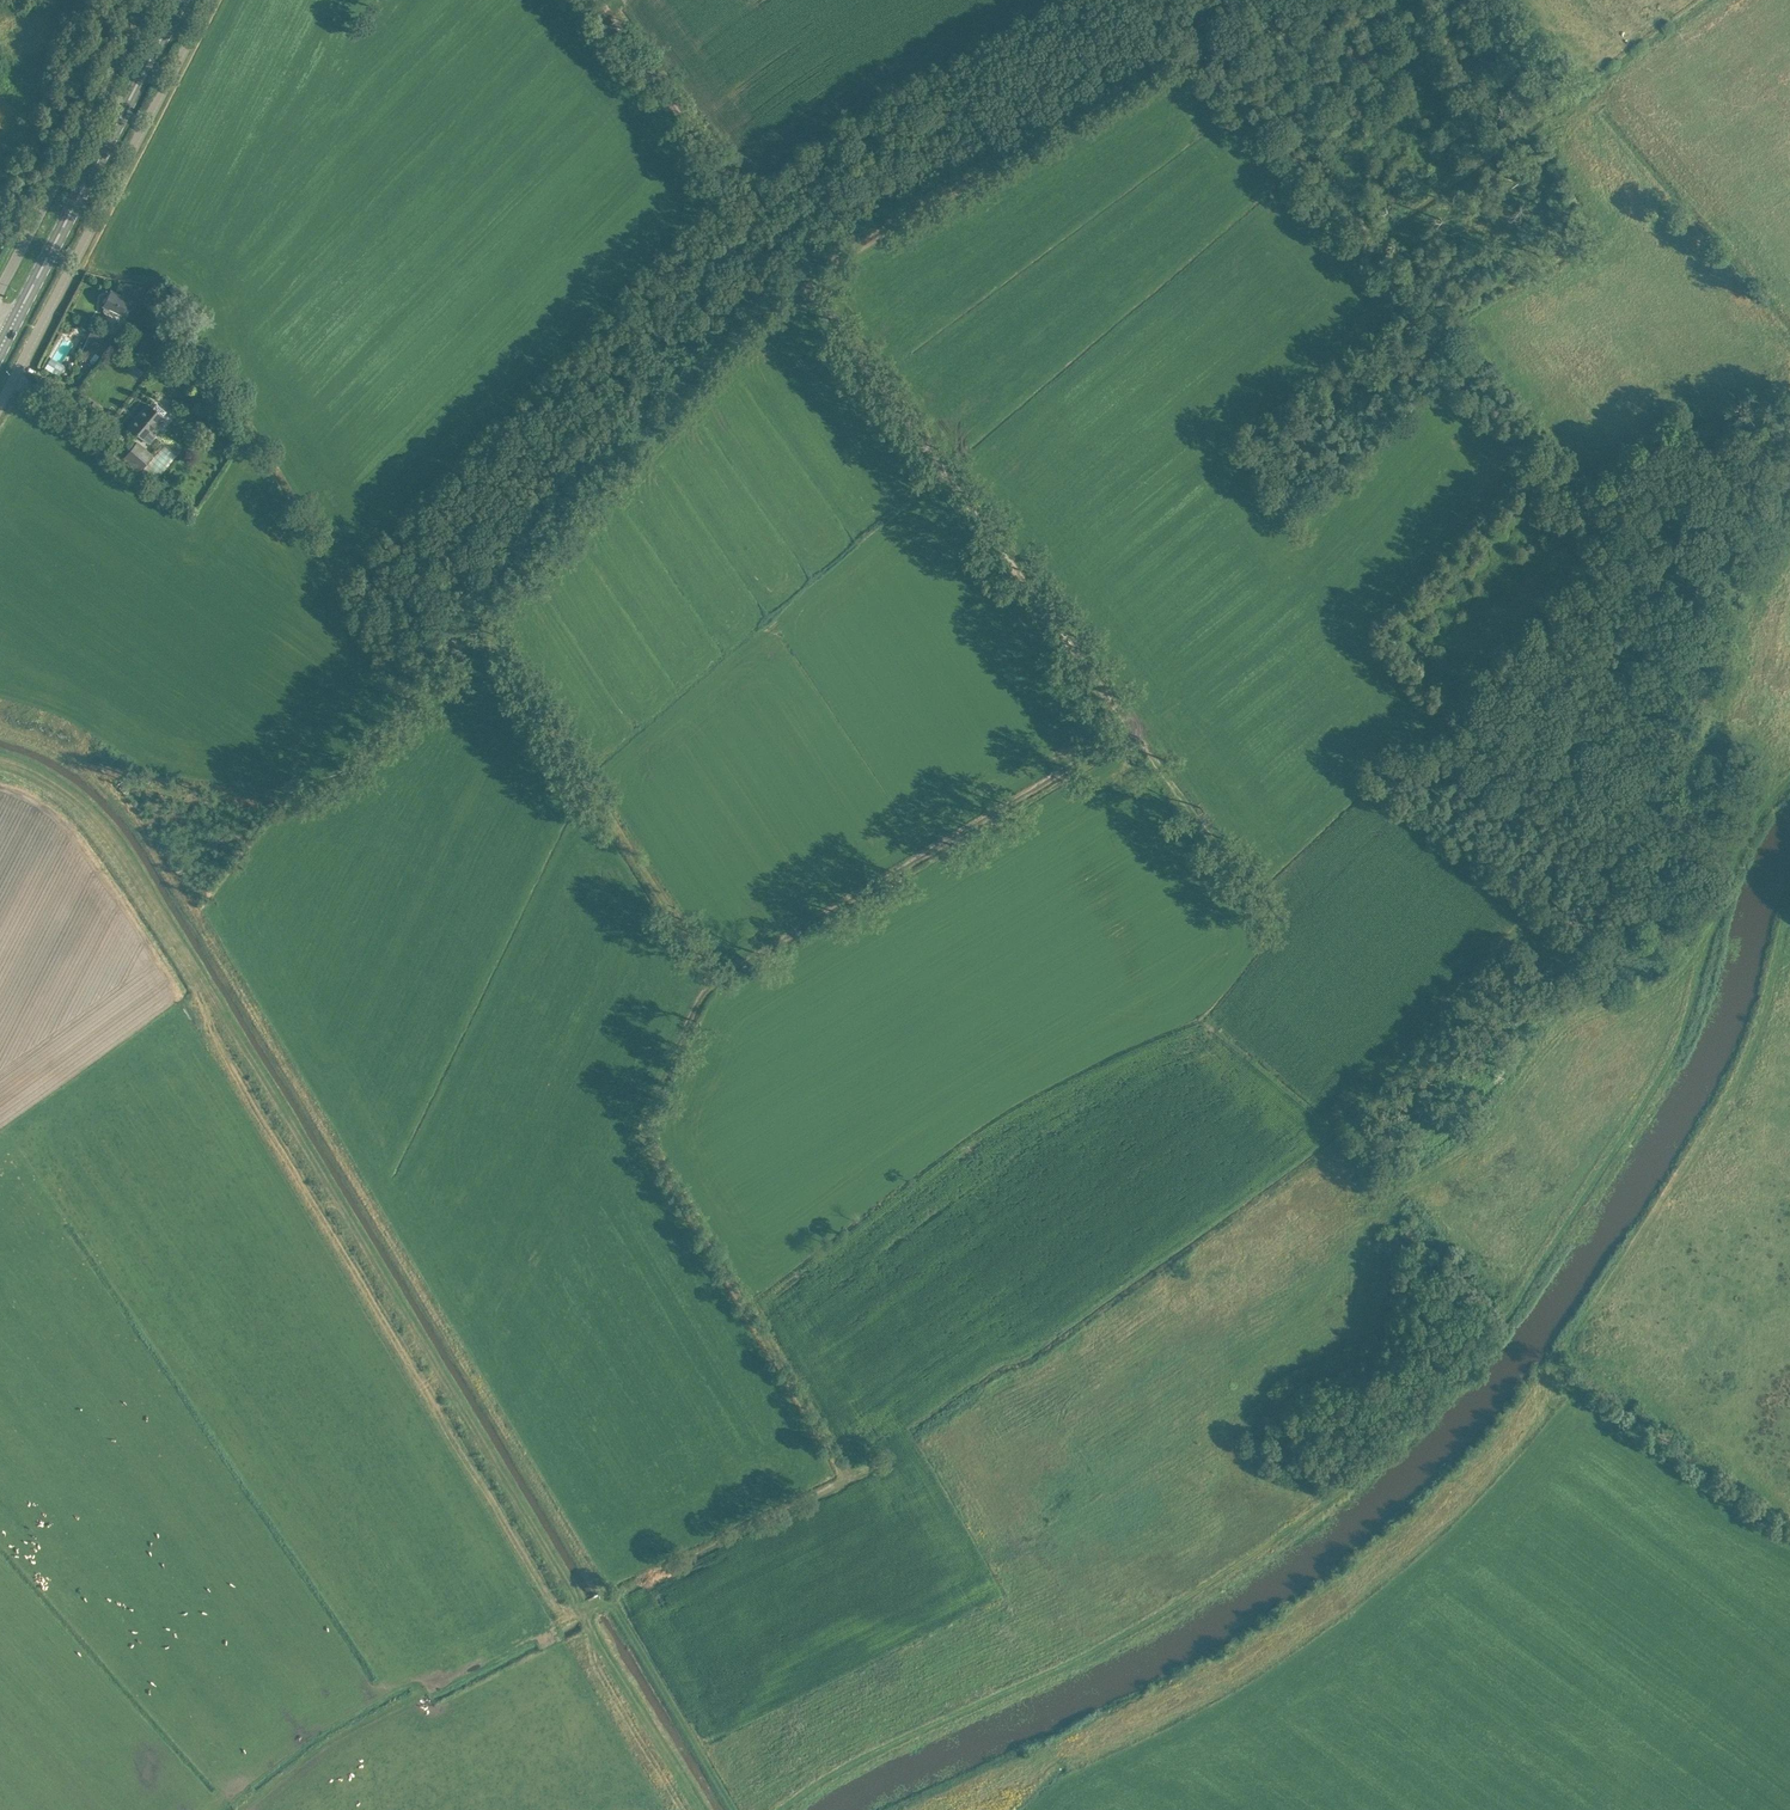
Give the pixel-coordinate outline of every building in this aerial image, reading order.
[(111,291),(104,305),(105,305),(103,309),(104,311),(105,312),(106,313),(109,313),(111,312),(113,309),(123,315),(127,306),(131,309),(139,298),(140,298),(145,289),(136,284),(125,283),(119,295),(111,291)] [(88,337),(85,343),(92,347),(97,349),(100,344),(106,333),(104,332),(93,326),(88,337)] [(50,371),(65,378),(83,342),(68,334),(50,371)] [(98,415),(103,407),(94,401),(88,408),(98,415)] [(166,411),(157,403),(153,408),(148,404),(129,427),(148,443),(155,435),(150,431),(163,416),(162,416),(166,411)] [(123,458),(140,471),(153,454),(137,441),(123,458)] [(163,450),(150,473),(163,480),(176,457),(163,450)]
